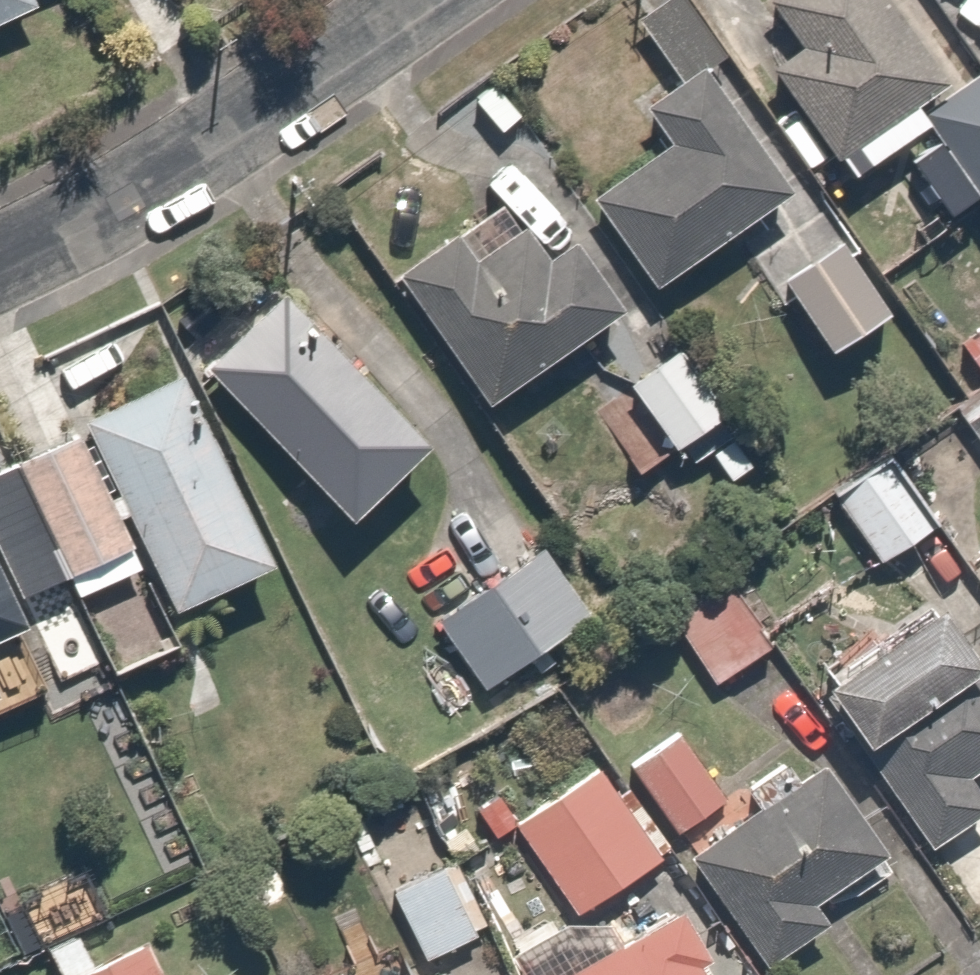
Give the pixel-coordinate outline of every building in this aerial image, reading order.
[(36,0),(0,0),(0,17),(36,0)] [(643,18),(682,72),(726,40),(697,0),(668,0),(643,18)] [(963,79),(912,0),(777,0),(805,43),(779,60),(840,156),(924,102),(979,189),(979,68),(963,79)] [(801,187),(708,63),(647,109),(672,143),(599,198),(666,288),(801,187)] [(582,239),(554,259),(507,195),(403,268),(499,400),(630,304),(582,239)] [(845,236),(786,276),(835,348),(894,307),(845,236)] [(283,287),(207,365),(363,517),(438,439),(283,287)] [(687,344),(634,381),(684,453),(737,416),(687,344)] [(279,560),(187,370),(93,415),(186,605),(279,560)] [(968,428),(979,443),(979,419),(968,428)] [(85,431),(4,469),(5,472),(0,474),(0,644),(37,627),(23,596),(68,575),(79,598),(148,566),(85,431)] [(886,455),(840,488),(893,562),(939,529),(886,455)] [(597,616),(554,551),(446,621),(488,686),(597,616)] [(715,558),(664,596),(723,678),(775,640),(715,558)] [(830,684),(932,838),(979,806),(979,666),(943,610),(830,684)] [(684,727),(633,762),(682,834),(733,800),(684,727)] [(748,793),(765,818),(701,861),(775,968),(839,924),(822,899),(898,847),(841,765),(808,788),(791,763),(748,793)] [(598,766),(516,816),(575,914),(658,864),(598,766)] [(373,844),(383,866),(368,873),(382,904),(397,897),(425,957),(490,928),(438,814),(373,844)] [(530,974),(710,974),(705,967),(719,960),(689,908),(594,963),(561,907),(509,937),(530,974)] [(63,974),(172,974),(151,932),(63,974)] [(433,974),(457,974),(452,966),(433,974)]
